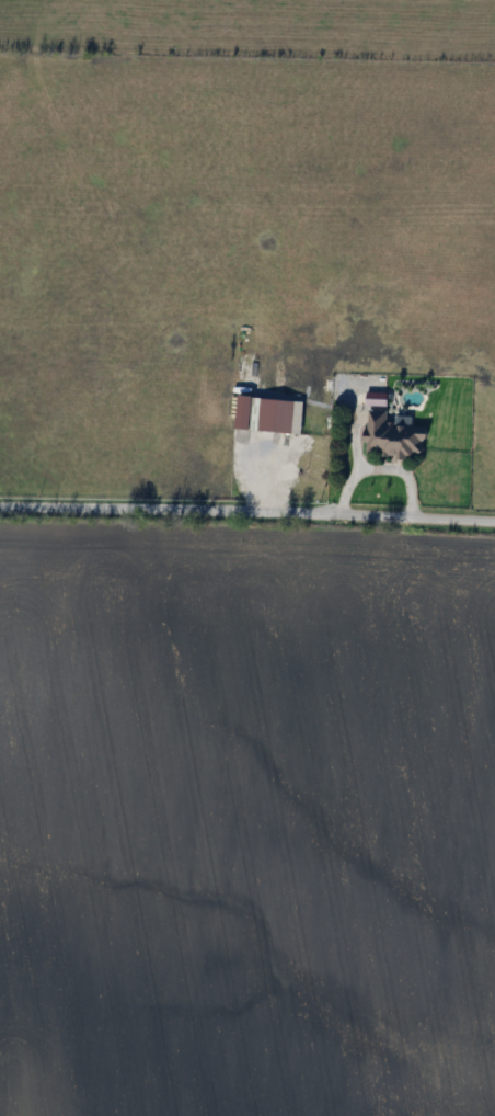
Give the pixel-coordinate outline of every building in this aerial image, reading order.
[(366,457),(417,460),(417,451),(427,451),(428,427),(387,425),(388,411),(368,410),(366,457)]
